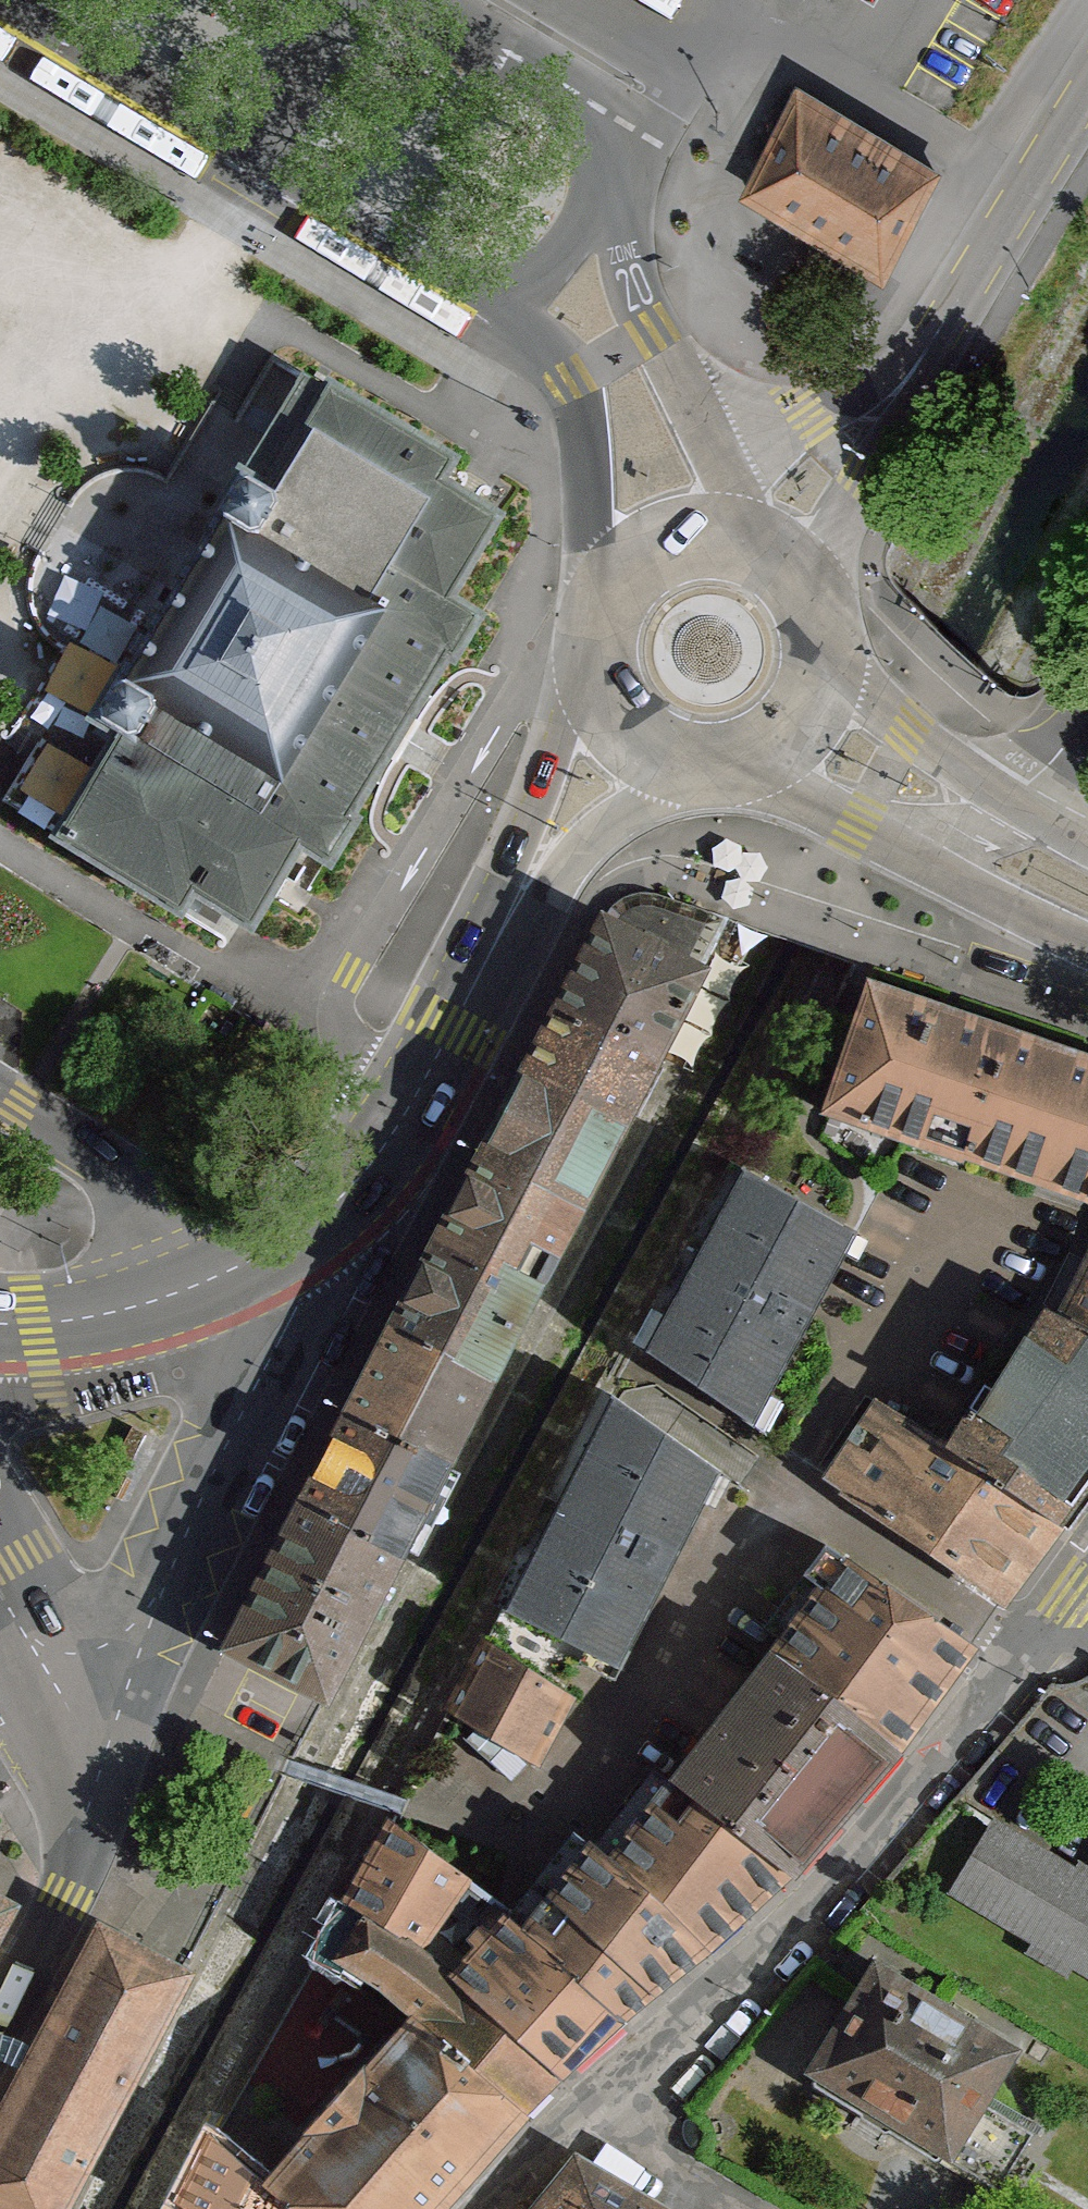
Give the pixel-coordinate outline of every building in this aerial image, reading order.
[(932,176),(792,88),(739,191),(881,280),(932,176)] [(454,463),(301,372),(299,376),(169,596),(95,721),(116,733),(56,834),(54,839),(76,852),(96,864),(107,870),(126,881),(138,888),(158,900),(215,934),(221,924),(227,914),(251,929),(270,898),(300,847),(327,863),(330,865),(399,748),(405,738),(425,704),(478,615),(451,599),(500,515),(443,482),(454,463)] [(666,1054),(728,919),(646,897),(630,897),(618,908),(567,1004),(666,1054)] [(821,1114),(1087,1200),(1087,1054),(863,982),(821,1114)] [(567,1004),(533,1071),(632,1121),(666,1054),(567,1004)] [(533,1071),(488,1156),(586,1208),(632,1121),(533,1071)] [(488,1156),(442,1240),(543,1293),(586,1208),(488,1156)] [(857,1238),(740,1172),(639,1352),(755,1418),(857,1238)] [(442,1240),(393,1327),(495,1384),(543,1293),(442,1240)] [(1053,1298),(1087,1319),(1087,1249),(1053,1298)] [(948,1445),(1066,1525),(1087,1493),(1087,1319),(1053,1298),(948,1445)] [(393,1327),(342,1412),(450,1471),(495,1384),(393,1327)] [(879,1399),(825,1478),(1012,1604),(1066,1525),(948,1445),(879,1399)] [(728,1468),(613,1403),(501,1601),(583,1647),(617,1666),(728,1468)] [(342,1412),(296,1502),(405,1558),(450,1471),(342,1412)] [(296,1502),(218,1641),(328,1702),(405,1558),(296,1502)] [(837,1550),(768,1651),(907,1753),(974,1649),(837,1550)] [(583,1647),(501,1601),(486,1637),(477,1634),(441,1704),(536,1760),(572,1696),(562,1690),(583,1647)] [(768,1651),(669,1774),(793,1874),(907,1753),(768,1651)] [(669,1774),(608,1856),(706,1958),(793,1874),(669,1774)] [(951,1888),(1087,1966),(1087,1855),(999,1805),(951,1888)] [(393,1819),(361,1866),(563,2070),(618,2023),(527,1922),(393,1819)] [(590,1839),(527,1922),(618,2023),(706,1958),(608,1856),(590,1839)] [(348,1901),(315,1960),(336,1973),(344,1962),(411,2009),(522,2116),(563,2070),(361,1866),(342,1897),(348,1901)] [(0,1895),(0,1928),(13,1902),(0,1895)] [(97,1926),(30,2054),(0,2110),(0,2207),(1,2207),(4,2208),(60,2208),(185,1971),(97,1926)] [(853,1993),(806,2070),(856,2100),(996,2184),(1027,2133),(981,2105),(994,2084),(1014,2051),(1016,2047),(873,1961),(853,1993)] [(284,2150),(361,2208),(431,2208),(522,2116),(411,2009),(284,2150)] [(284,2150),(245,2113),(206,2158),(259,2202),(267,2208),(361,2208),(284,2150)] [(576,2154),(529,2208),(669,2208),(576,2154)] [(206,2158),(184,2208),(254,2208),(259,2202),(206,2158)]
